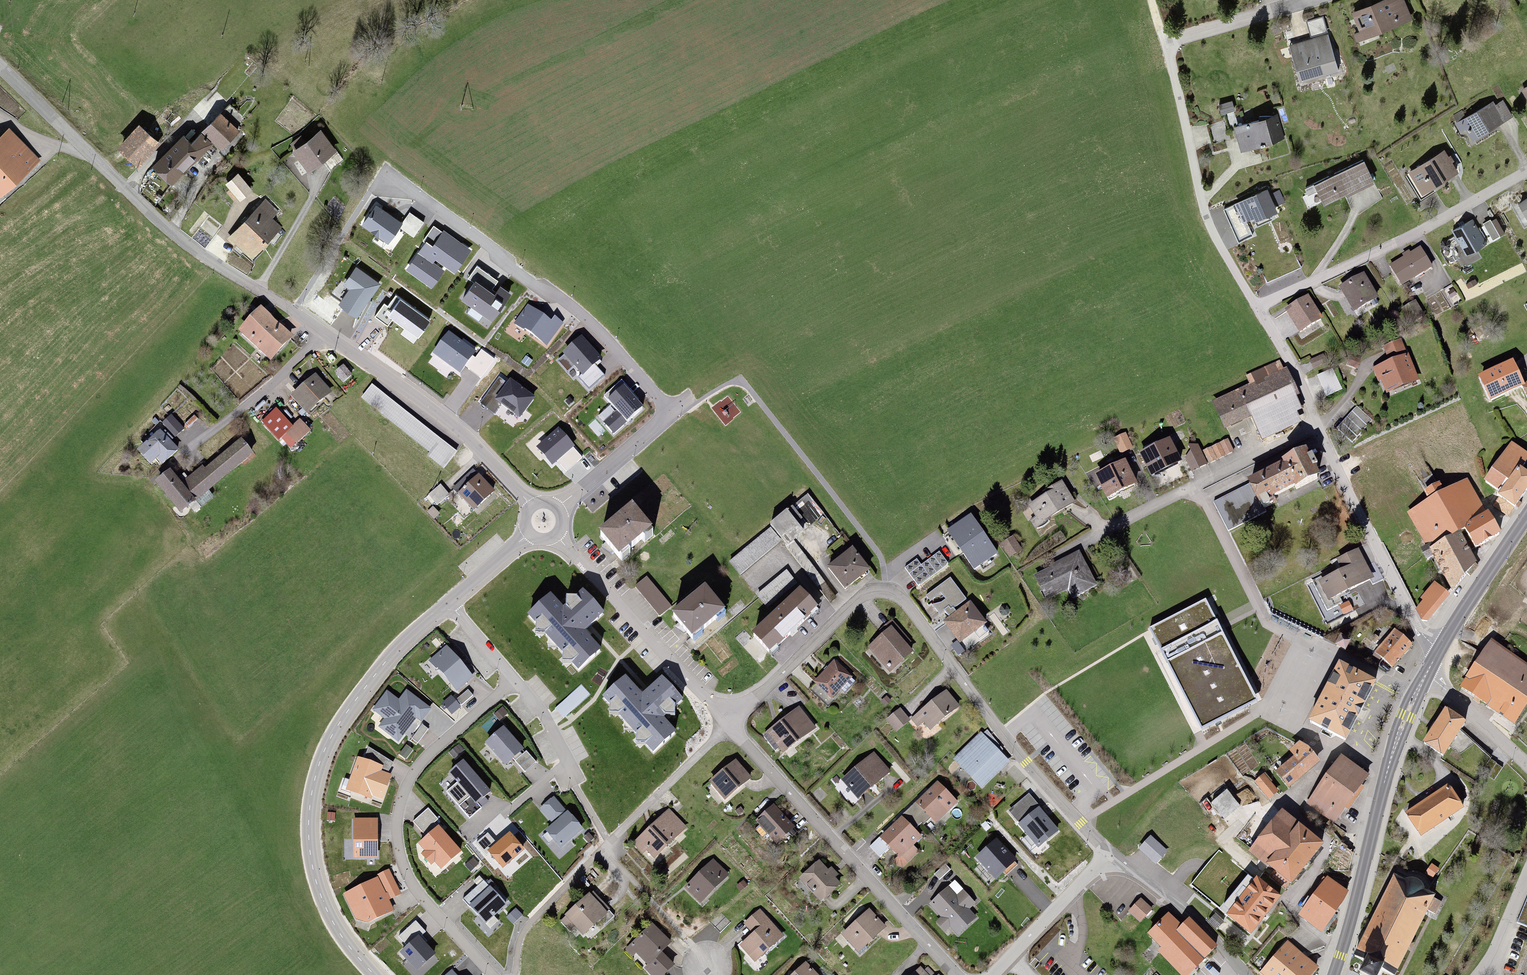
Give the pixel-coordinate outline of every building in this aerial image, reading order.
[(1349,10),(1357,34),(1409,17),(1403,0),(1377,0),(1349,10)] [(1310,39),(1290,45),(1303,84),(1339,73),(1321,18),(1305,23),(1310,39)] [(1494,101),(1459,120),(1471,140),(1505,120),(1494,101)] [(184,137),(155,167),(173,184),(215,142),(220,147),(244,123),(228,108),(192,144),(184,137)] [(169,110),(163,118),(173,126),(179,118),(169,110)] [(1277,113),(1234,123),(1240,147),(1283,136),(1277,113)] [(140,123),(119,144),(139,164),(160,143),(140,123)] [(322,129),(294,148),(308,169),(336,151),(322,129)] [(0,142),(0,191),(2,193),(36,160),(9,133),(0,142)] [(1443,150),(1409,172),(1420,190),(1455,169),(1443,150)] [(1362,161),(1312,182),(1321,205),(1372,184),(1362,161)] [(255,187),(237,170),(225,183),(242,200),(255,187)] [(1271,192),(1229,211),(1237,228),(1279,209),(1271,192)] [(265,199),(227,236),(251,261),(282,230),(271,218),(277,212),(265,199)] [(399,223),(377,209),(364,228),(386,243),(395,229),(414,241),(426,222),(407,210),(399,223)] [(1499,219),(1489,225),(1498,241),(1508,235),(1499,219)] [(1476,223),(1462,231),(1477,256),(1491,247),(1476,223)] [(436,227),(408,270),(436,288),(448,270),(457,276),(473,251),(436,227)] [(1419,250),(1388,264),(1398,285),(1429,271),(1419,250)] [(469,279),(476,283),(490,293),(498,282),(477,267),(469,279)] [(380,284),(356,269),(346,285),(351,288),(340,306),(358,318),(380,284)] [(1360,273),(1335,286),(1350,313),(1375,299),(1360,273)] [(464,301),(492,320),(509,295),(501,289),(495,297),(490,293),(476,283),(464,301)] [(430,319),(395,296),(388,307),(384,304),(375,317),(388,326),(392,321),(417,339),(430,319)] [(1307,296),(1283,310),(1296,331),(1320,317),(1307,296)] [(1419,301),(1402,308),(1407,321),(1424,313),(1419,301)] [(294,336),(261,305),(238,330),(272,361),(294,336)] [(552,326),(528,308),(516,324),(547,347),(563,327),(555,321),(552,326)] [(475,351),(448,332),(433,353),(461,372),(465,366),(472,355),(475,351)] [(1416,378),(1400,341),(1386,346),(1392,360),(1376,367),(1380,378),(1383,377),(1388,389),(1416,378)] [(582,342),(564,358),(582,379),(595,368),(600,363),(582,342)] [(476,358),(472,355),(465,366),(482,377),(494,359),(481,350),(476,358)] [(1321,357),(1309,362),(1312,369),(1324,364),(1321,357)] [(1508,362),(1478,375),(1489,400),(1519,386),(1508,362)] [(1280,363),(1247,378),(1250,385),(1214,401),(1225,427),(1253,415),(1263,438),(1305,418),(1295,396),(1284,370),(1283,371),(1280,363)] [(351,374),(344,365),(336,371),(343,380),(351,374)] [(604,378),(595,368),(582,379),(580,380),(589,391),(604,378)] [(1340,390),(1331,371),(1317,377),(1326,396),(1340,390)] [(314,375),(291,395),(307,412),(329,392),(314,375)] [(500,378),(482,402),(494,411),(500,402),(519,415),(533,396),(510,380),(508,383),(500,378)] [(374,382),(362,397),(429,452),(426,456),(444,470),(459,451),(374,382)] [(642,411),(624,391),(608,405),(617,415),(604,426),(613,436),(642,411)] [(1372,419),(1357,406),(1338,428),(1353,441),(1372,419)] [(275,410),(262,421),(278,439),(285,433),(296,444),(309,433),(299,421),(291,428),(275,410)] [(183,428),(171,415),(163,422),(176,435),(183,428)] [(160,430),(138,448),(151,464),(157,459),(163,465),(178,451),(160,430)] [(1187,430),(1142,451),(1152,474),(1198,454),(1187,430)] [(558,432),(538,450),(553,467),(573,449),(558,432)] [(1228,439),(1205,450),(1211,461),(1234,450),(1228,439)] [(171,469),(156,480),(181,513),(254,456),(241,440),(183,484),(171,469)] [(1490,505),(1504,515),(1526,483),(1526,476),(1519,471),(1526,460),(1526,456),(1507,442),(1481,480),(1495,490),(1492,494),(1496,497),(1490,505)] [(1306,451),(1250,478),(1250,486),(1218,502),(1230,527),(1265,511),(1262,505),(1319,479),(1306,451)] [(1131,456),(1096,473),(1107,495),(1142,479),(1131,456)] [(480,475),(460,493),(474,509),(494,491),(480,475)] [(1432,557),(1463,541),(1457,530),(1465,526),(1461,519),(1480,509),(1464,479),(1441,491),(1436,482),(1421,490),(1426,499),(1412,506),(1405,493),(1365,514),(1381,545),(1397,536),(1403,548),(1413,543),(1407,532),(1414,528),(1423,546),(1418,548),(1425,561),(1432,557)] [(1030,521),(1034,527),(1076,501),(1064,483),(1030,504),(1038,516),(1030,521)] [(804,500),(731,565),(745,580),(818,515),(804,500)] [(635,507),(602,535),(626,563),(659,535),(635,507)] [(1473,524),(1463,530),(1473,545),(1496,531),(1484,512),(1471,520),(1473,524)] [(972,517),(948,533),(975,571),(999,555),(972,517)] [(1432,557),(1450,592),(1477,567),(1463,541),(1432,557)] [(853,546),(830,566),(847,587),(871,566),(853,546)] [(1343,571),(1321,581),(1330,599),(1374,578),(1359,548),(1337,559),(1343,571)] [(1077,598),(1098,587),(1080,553),(1037,575),(1050,601),(1072,589),(1077,598)] [(649,576),(636,586),(660,617),(673,607),(649,576)] [(966,599),(950,577),(927,594),(930,599),(941,591),(946,598),(941,602),(933,604),(940,613),(944,610),(947,613),(966,599)] [(1433,584),(1411,607),(1416,617),(1426,621),(1448,598),(1433,584)] [(800,590),(754,635),(770,652),(816,606),(800,590)] [(707,592),(676,619),(695,640),(726,614),(707,592)] [(569,611),(554,594),(528,616),(577,672),(604,649),(586,628),(604,613),(588,594),(569,611)] [(1207,599),(1148,628),(1202,726),(1258,696),(1207,599)] [(972,602),(946,622),(963,644),(989,624),(972,602)] [(893,625),(869,645),(892,673),(916,653),(893,625)] [(1393,628),(1374,652),(1392,667),(1412,644),(1393,628)] [(1488,642),(1459,684),(1513,722),(1526,702),(1526,669),(1488,642)] [(471,676),(445,647),(431,660),(457,688),(471,676)] [(834,662),(814,683),(832,700),(852,679),(834,662)] [(1338,662),(1312,715),(1347,733),(1374,680),(1338,662)] [(645,696),(630,678),(604,700),(650,755),(678,732),(664,716),(683,699),(666,679),(645,696)] [(468,689),(458,699),(462,704),(472,694),(468,689)] [(948,690),(917,716),(931,733),(962,707),(948,690)] [(430,708),(408,692),(401,701),(388,692),(376,709),(386,715),(379,725),(399,738),(415,716),(421,720),(430,708)] [(451,696),(443,702),(452,713),(460,706),(451,696)] [(1441,707),(1419,740),(1443,756),(1465,723),(1441,707)] [(797,709),(766,734),(785,757),(816,733),(797,709)] [(899,710),(885,721),(896,733),(909,722),(899,710)] [(429,729),(422,724),(410,740),(417,745),(429,729)] [(522,746),(505,726),(487,741),(504,762),(522,746)] [(1010,763),(981,733),(952,761),(982,791),(1010,763)] [(1304,747),(1300,742),(1291,750),(1295,755),(1276,771),(1291,788),(1323,761),(1308,744),(1304,747)] [(413,750),(407,744),(399,753),(406,759),(413,750)] [(369,747),(365,760),(381,766),(379,772),(385,774),(393,763),(369,747)] [(535,761),(525,751),(515,760),(524,770),(535,761)] [(874,752),(843,780),(858,797),(889,770),(874,752)] [(1368,776),(1341,757),(1309,805),(1336,823),(1368,776)] [(359,758),(349,787),(370,794),(371,792),(381,795),(388,775),(385,774),(379,772),(381,766),(365,760),(359,758)] [(734,760),(709,781),(725,800),(750,779),(734,760)] [(500,802),(466,764),(441,786),(475,825),(500,802)] [(902,818),(882,836),(903,858),(923,838),(920,834),(934,821),(938,825),(960,804),(939,783),(917,803),(902,818)] [(1446,784),(1400,811),(1414,836),(1460,809),(1446,784)] [(1229,791),(1213,802),(1229,825),(1245,814),(1229,791)] [(1029,795),(1007,813),(1027,836),(1020,843),(1037,862),(1052,849),(1049,845),(1062,834),(1029,795)] [(554,797),(541,808),(552,820),(565,809),(554,797)] [(774,804),(757,819),(778,844),(796,829),(774,804)] [(414,820),(427,835),(438,825),(434,821),(437,818),(428,808),(414,820)] [(1253,851),(1251,853),(1293,886),(1326,843),(1284,811),(1269,830),(1258,822),(1242,843),(1253,851)] [(582,829),(567,812),(548,830),(562,846),(582,829)] [(669,812),(634,844),(651,862),(686,831),(669,812)] [(376,820),(355,820),(355,857),(377,857),(376,820)] [(460,850),(438,825),(427,835),(420,842),(426,849),(423,853),(432,863),(436,860),(441,866),(460,850)] [(524,849),(510,831),(488,849),(503,868),(524,849)] [(1168,853),(1150,838),(1137,854),(1155,869),(1168,853)] [(998,839),(975,860),(981,866),(974,872),(989,889),(999,879),(1003,884),(1023,867),(998,839)] [(1208,858),(1193,876),(1206,886),(1201,892),(1253,935),(1283,898),(1232,855),(1221,868),(1208,858)] [(473,858),(466,864),(471,870),(478,864),(473,858)] [(820,860),(801,878),(823,901),(842,883),(820,860)] [(711,862),(686,888),(701,903),(726,876),(711,862)] [(390,871),(379,876),(389,898),(400,893),(390,871)] [(1363,974),(1366,974),(1385,974),(1386,973),(1391,974),(1403,974),(1430,914),(1436,917),(1444,898),(1434,894),(1436,889),(1396,872),(1358,960),(1368,964),(1363,974)] [(1327,875),(1298,914),(1321,932),(1348,890),(1327,875)] [(377,880),(345,895),(357,918),(367,920),(391,909),(377,880)] [(506,903),(485,880),(465,898),(486,921),(506,903)] [(947,887),(927,907),(940,920),(934,925),(949,941),(980,911),(962,893),(957,898),(947,887)] [(592,892),(567,915),(584,934),(609,911),(592,892)] [(1526,926),(1526,895),(1516,922),(1526,926)] [(1142,898),(1129,913),(1142,924),(1155,910),(1142,898)] [(868,910),(842,935),(859,953),(886,928),(868,910)] [(752,934),(741,944),(757,961),(783,936),(760,912),(745,926),(752,934)] [(1163,947),(1159,952),(1183,974),(1195,974),(1217,951),(1186,923),(1184,925),(1169,912),(1149,934),(1163,947)] [(1218,912),(1209,921),(1219,931),(1228,921),(1218,912)] [(401,936),(409,946),(418,938),(425,932),(417,922),(401,936)] [(652,925),(627,948),(647,969),(671,946),(652,925)] [(437,959),(418,938),(409,946),(403,951),(422,972),(437,959)] [(1260,974),(1312,974),(1318,967),(1287,942),(1260,974)] [(806,963),(793,974),(818,974),(806,963)] [(910,974),(931,974),(920,964),(910,974)]
